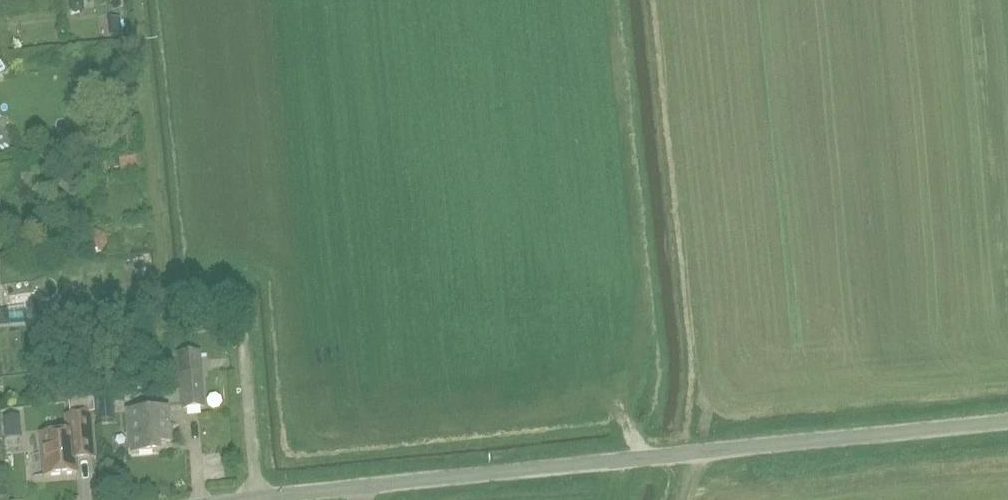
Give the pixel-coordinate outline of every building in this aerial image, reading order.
[(138,171),(135,152),(118,154),(121,173),(138,171)] [(17,177),(16,164),(0,166),(0,179),(17,177)] [(178,354),(179,373),(183,411),(203,410),(199,372),(198,353),(178,354)] [(114,421),(112,400),(94,402),(96,422),(114,421)] [(167,410),(127,413),(131,454),(159,452),(158,444),(170,443),(167,410)] [(6,450),(29,449),(27,412),(4,413),(6,450)] [(40,434),(41,456),(43,476),(75,473),(74,460),(92,459),(89,415),(69,416),(70,431),(40,434)]
